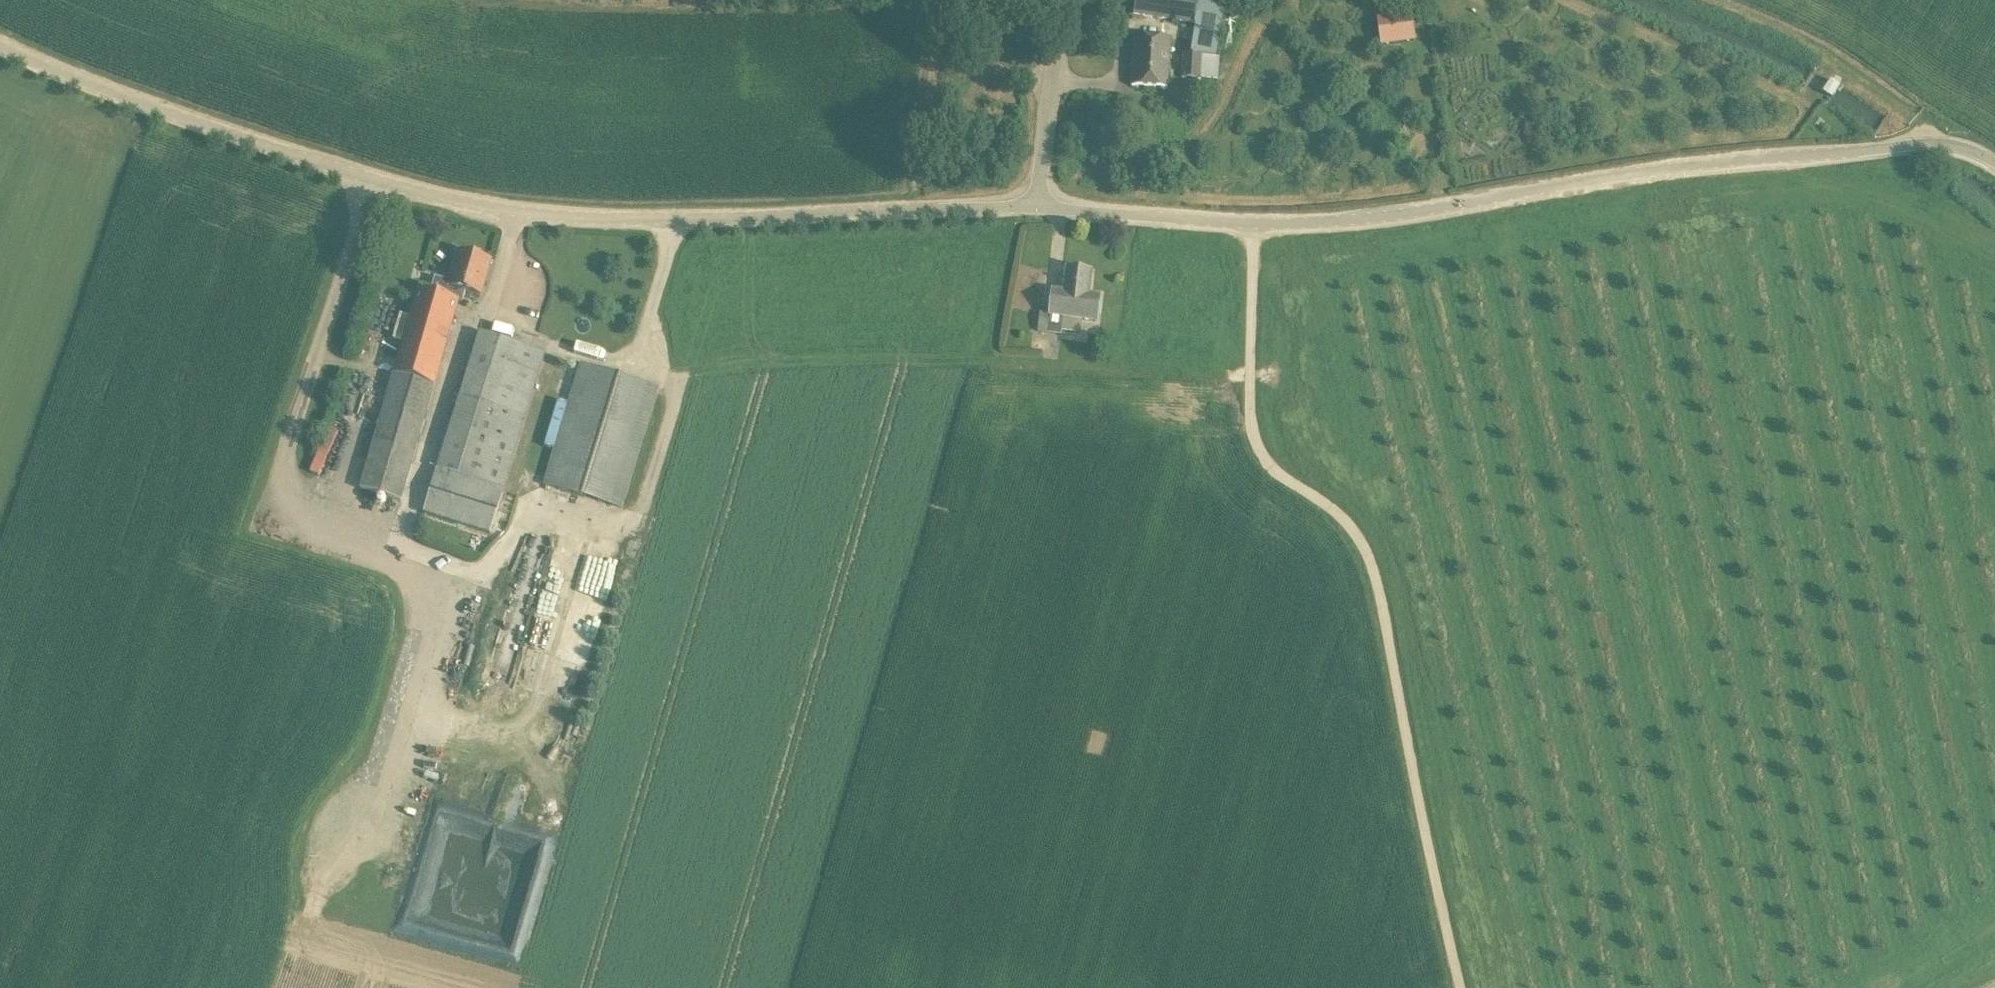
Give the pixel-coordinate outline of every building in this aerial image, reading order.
[(1133,14),(1195,23),(1190,54),(1183,54),(1181,77),(1218,79),(1219,56),(1215,56),(1220,22),(1224,0),(1135,0),(1133,14)] [(1376,18),(1381,47),(1415,41),(1411,12),(1376,18)] [(1134,36),(1131,85),(1166,88),(1169,38),(1134,36)] [(465,292),(481,296),(491,261),(458,252),(449,282),(435,278),(430,293),(419,289),(360,488),(402,502),(460,302),(462,303),(465,292)] [(1067,270),(1064,293),(1053,292),(1050,314),(1040,312),(1037,332),(1047,334),(1060,334),(1061,331),(1080,333),(1081,320),(1096,322),(1099,297),(1088,295),(1091,272),(1067,270)] [(545,353),(480,334),(438,469),(502,489),(545,353)] [(544,485),(622,509),(658,388),(581,364),(544,485)] [(319,473),(337,430),(328,427),(310,470),(319,473)] [(491,534),(504,490),(502,489),(438,469),(437,468),(423,513),(491,534)]
